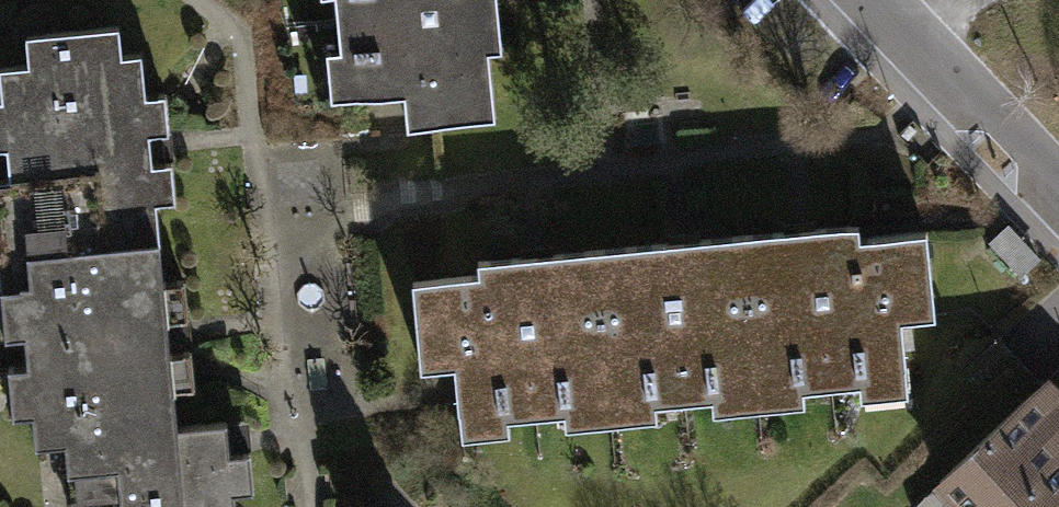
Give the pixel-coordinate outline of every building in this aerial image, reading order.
[(340,51),(354,50),(359,96),(405,91),(408,125),(494,117),(487,50),(500,49),(495,0),(335,0),(340,51)] [(158,241),(141,53),(121,55),(118,26),(26,34),(28,63),(0,66),(0,76),(14,223),(0,224),(0,256),(158,241)] [(858,225),(731,237),(744,382),(799,377),(800,389),(860,384),(859,370),(905,366),(900,320),(934,317),(926,231),(859,238),(858,225)] [(744,382),(731,237),(604,249),(617,394),(652,391),(653,404),(712,399),(711,385),(744,382)] [(65,441),(65,436),(176,425),(158,241),(0,256),(0,286),(0,288),(20,286),(35,443),(65,441)] [(617,394),(604,249),(476,261),(477,275),(412,281),(420,367),(454,364),(458,409),(504,405),(506,418),(565,412),(564,399),(617,394)] [(939,480),(965,506),(1000,506),(1058,451),(1058,398),(1043,382),(939,480)] [(65,441),(68,470),(87,469),(91,506),(234,506),(226,421),(176,425),(65,436),(65,441)] [(1000,506),(1058,506),(1058,451),(1000,506)]
